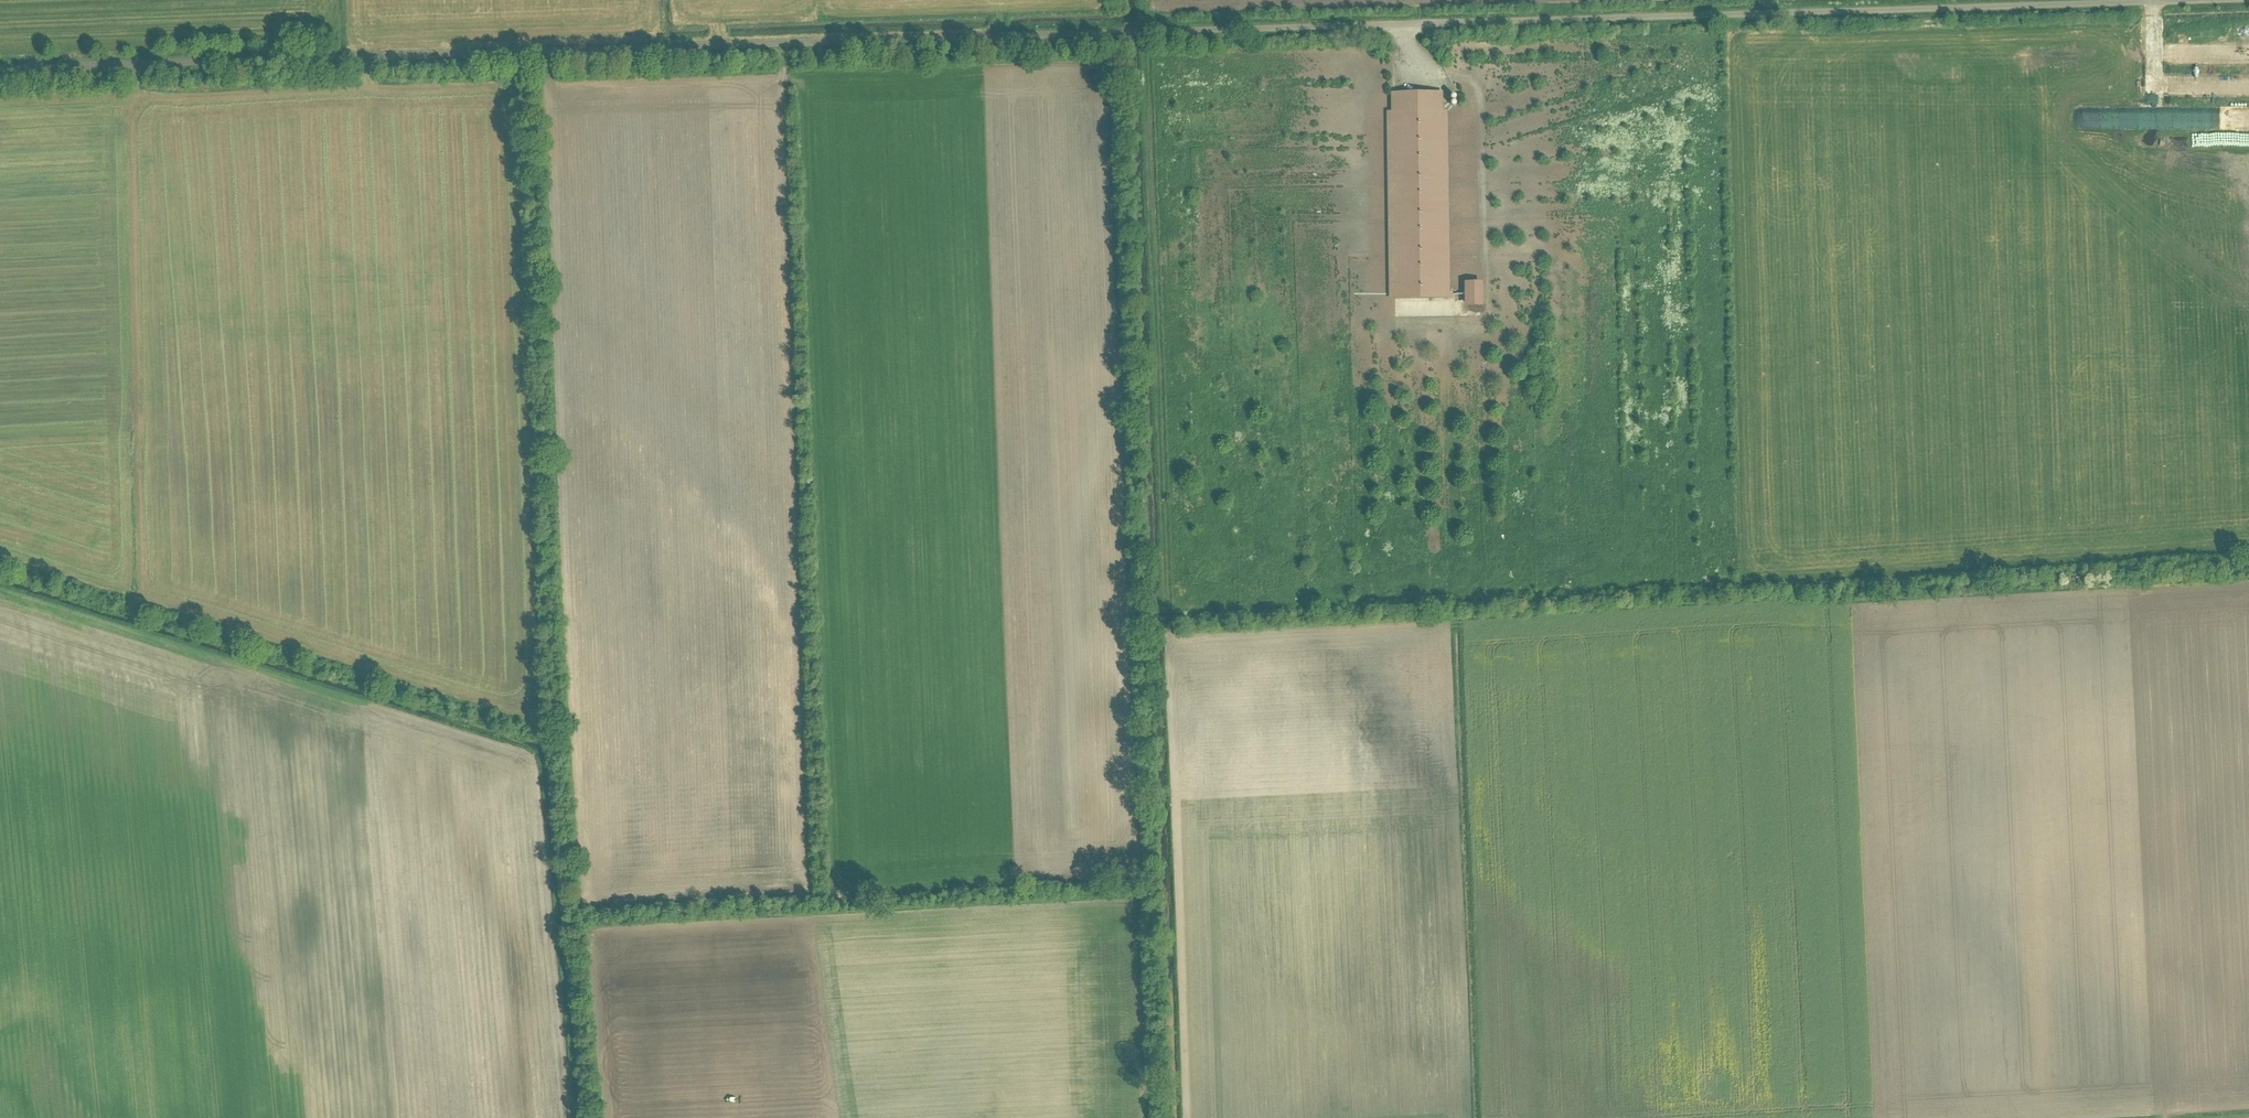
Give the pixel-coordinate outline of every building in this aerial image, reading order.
[(2163,123),(2164,22),(2148,22),(2147,123),(2163,123)] [(1443,94),(1391,95),(1391,113),(1387,114),(1390,301),(1454,300),(1454,293),(1451,293),(1448,113),(1443,113),(1443,94)] [(1483,285),(1465,286),(1465,310),(1484,310),(1483,285)]
